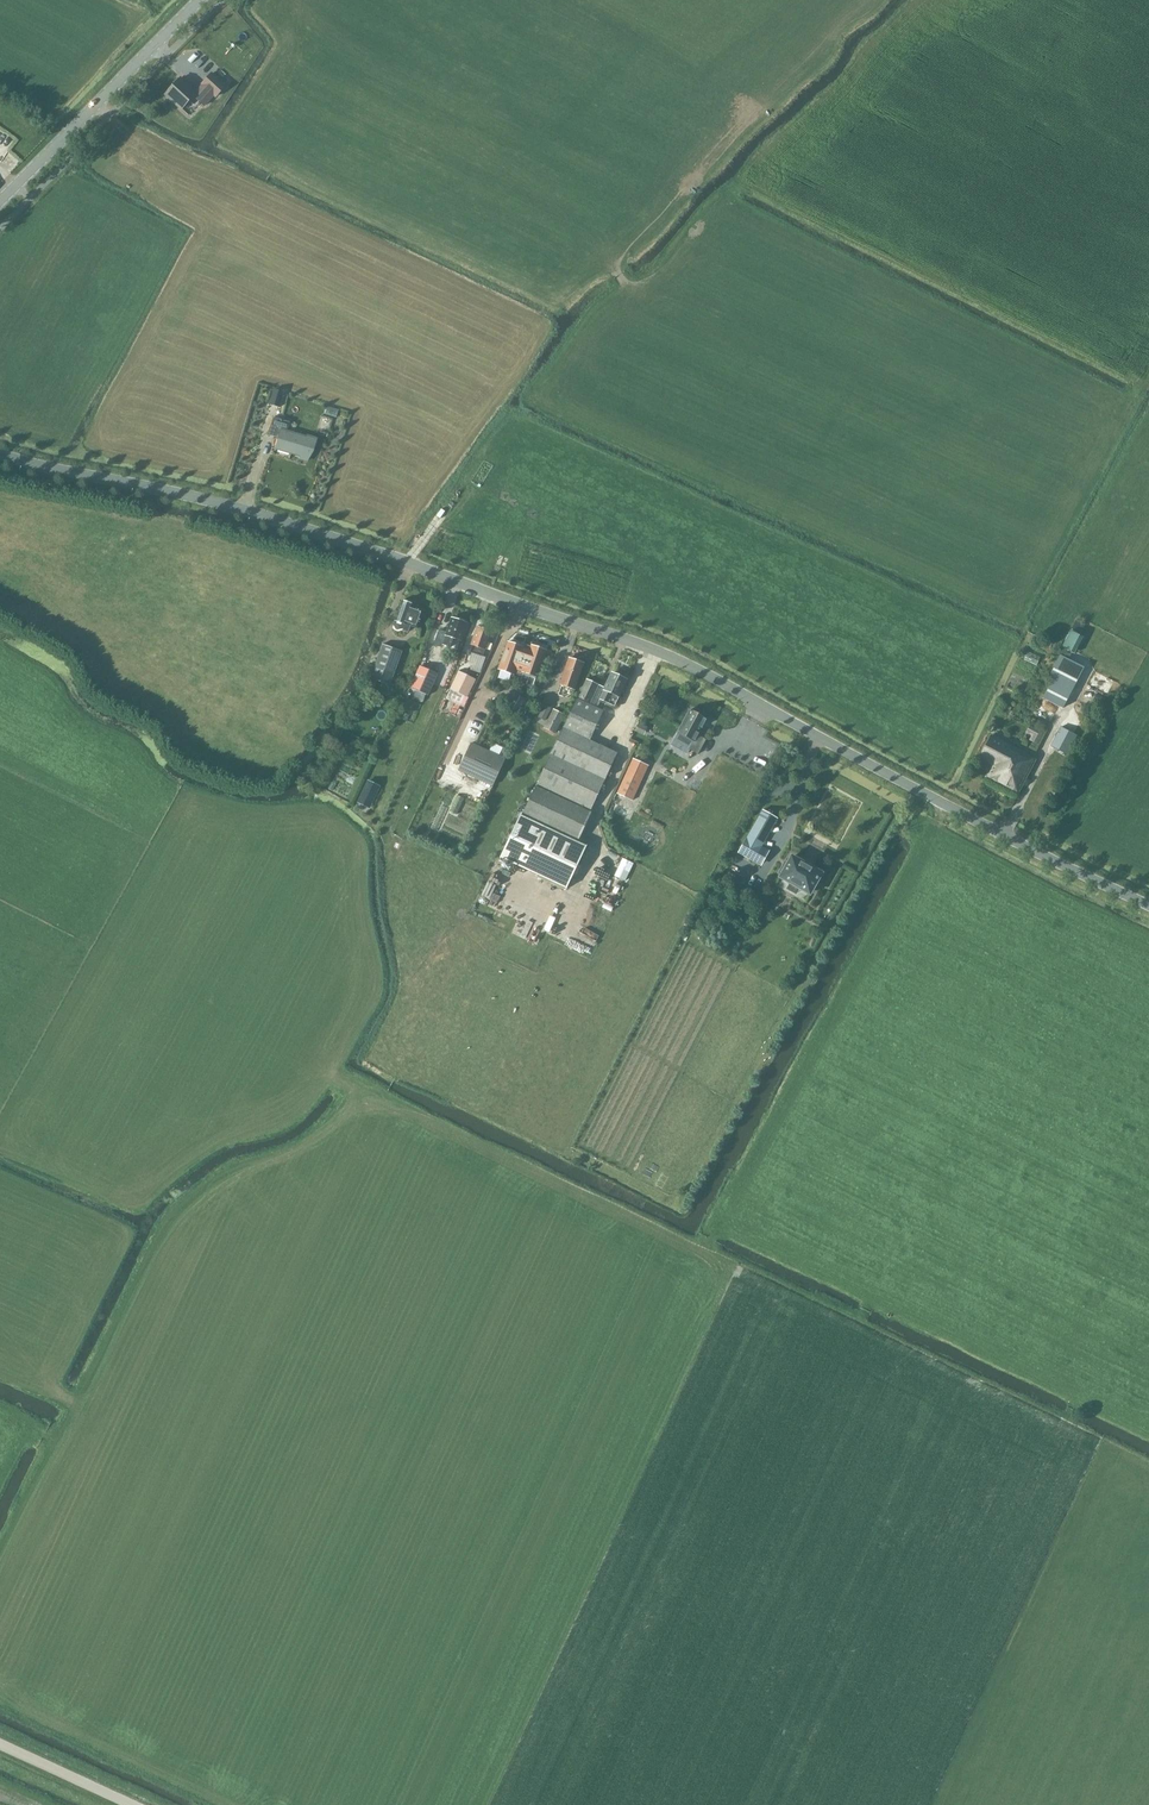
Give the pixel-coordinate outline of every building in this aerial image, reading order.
[(212,74),(202,85),(203,85),(214,96),(216,97),(226,86),(212,74)] [(181,78),(166,95),(182,110),(194,96),(204,106),(214,96),(203,85),(196,92),(181,78)] [(269,405),(279,408),(284,392),(274,389),(269,405)] [(269,434),(280,438),(277,449),(302,456),(301,459),(307,461),(313,450),(317,438),(308,436),(287,430),(290,422),(274,417),(269,434)] [(408,631),(410,626),(417,628),(424,610),(411,605),(412,604),(410,602),(409,600),(405,599),(403,600),(402,599),(392,626),(408,631)] [(439,631),(434,644),(440,646),(442,647),(450,650),(456,652),(461,640),(466,623),(465,623),(466,620),(459,617),(458,620),(452,618),(447,634),(445,633),(439,631)] [(1071,631),(1080,636),(1085,625),(1076,621),(1071,631)] [(472,646),(470,652),(472,653),(483,657),(492,632),(477,627),(471,645),(472,646)] [(1080,636),(1071,631),(1070,631),(1062,648),(1074,654),(1075,653),(1083,637),(1080,636)] [(508,642),(499,669),(501,670),(514,675),(517,667),(524,669),(522,672),(524,673),(521,682),(532,686),(533,686),(534,686),(537,677),(538,677),(547,651),(532,645),(530,651),(523,649),(524,647),(508,642)] [(369,677),(379,681),(389,684),(400,652),(381,645),(369,677)] [(1014,671),(1029,675),(1035,655),(1025,651),(1023,658),(1019,657),(1014,671)] [(1056,677),(1045,700),(1062,709),(1075,686),(1072,684),(1082,666),(1074,662),(1075,661),(1062,654),(1051,674),(1056,677)] [(559,685),(574,689),(582,664),(568,659),(559,685)] [(438,674),(420,666),(411,687),(428,695),(438,674)] [(469,697),(477,680),(459,672),(451,689),(469,697)] [(612,674),(599,702),(613,709),(615,708),(620,699),(619,697),(618,697),(625,680),(612,674)] [(586,681),(578,698),(590,703),(598,686),(586,681)] [(446,699),(465,708),(470,698),(469,697),(451,689),(446,699)] [(400,705),(407,706),(410,694),(403,693),(400,705)] [(576,842),(617,754),(589,741),(603,712),(576,699),(501,859),(566,890),(586,847),(576,842)] [(528,707),(517,702),(512,713),(523,718),(528,707)] [(544,704),(538,717),(545,721),(551,708),(544,704)] [(565,713),(562,712),(561,713),(553,709),(544,728),(556,734),(565,713)] [(678,733),(671,746),(686,754),(689,750),(698,755),(706,740),(697,736),(706,720),(705,719),(706,716),(697,710),(695,714),(689,711),(677,733),(678,733)] [(639,724),(635,732),(644,736),(648,728),(639,724)] [(1070,757),(1080,737),(1073,733),(1073,734),(1059,726),(1049,746),(1070,757)] [(1004,741),(996,737),(992,736),(980,759),(986,762),(985,764),(985,765),(985,767),(986,769),(987,770),(988,771),(985,777),(1018,795),(1037,759),(1004,743),(1004,741)] [(458,770),(493,786),(505,759),(471,743),(458,770)] [(762,749),(759,754),(768,759),(771,753),(762,749)] [(633,758),(617,793),(634,800),(650,766),(633,758)] [(687,773),(689,764),(679,762),(677,771),(687,773)] [(348,785),(351,772),(336,768),(332,781),(348,785)] [(368,781),(358,802),(369,807),(379,786),(368,781)] [(632,813),(615,805),(612,812),(628,819),(632,813)] [(771,824),(775,817),(763,810),(759,818),(747,839),(759,846),(771,824)] [(752,856),(763,862),(768,853),(758,848),(759,846),(747,839),(741,850),(752,856)] [(794,858),(792,857),(786,867),(783,866),(779,873),(782,875),(781,877),(810,893),(811,891),(814,892),(818,885),(815,883),(821,873),(819,872),(820,871),(813,866),(811,868),(809,867),(811,865),(810,864),(809,866),(804,864),(805,862),(805,861),(803,864),(801,862),(802,861),(795,856),(794,858)] [(626,858),(621,867),(629,870),(633,862),(626,858)]
